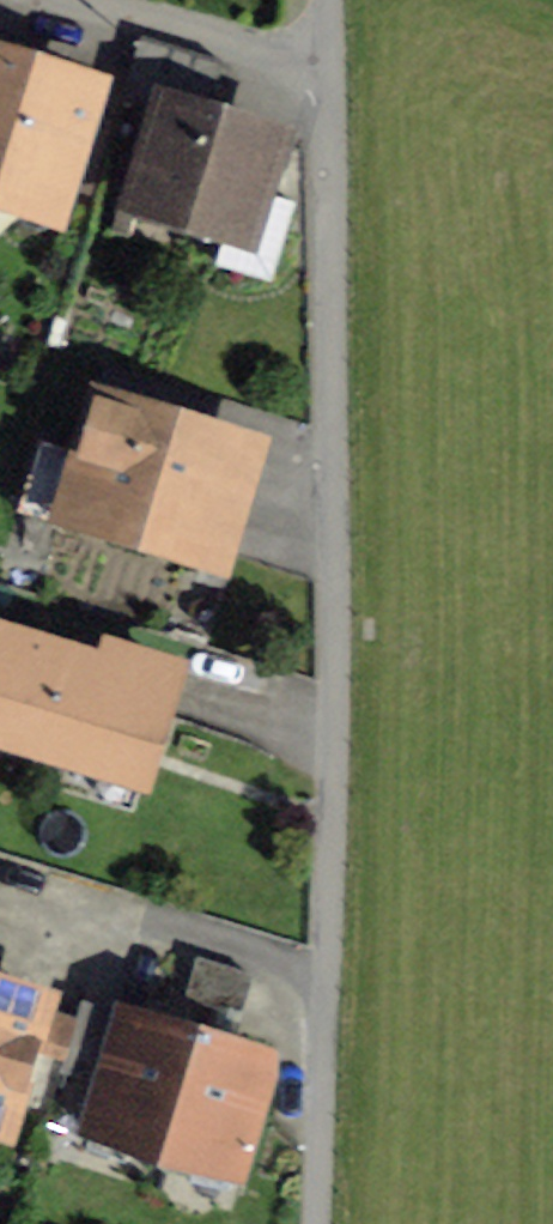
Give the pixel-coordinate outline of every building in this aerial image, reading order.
[(165,109),(136,204),(228,232),(219,265),(259,277),(272,270),(292,204),(260,195),(277,140),(206,118),(224,61),(143,37),(125,97),(165,109)] [(55,217),(92,91),(82,88),(86,72),(36,57),(31,73),(0,64),(0,201),(55,217)] [(215,549),(245,451),(92,405),(77,455),(92,459),(78,507),(215,549)] [(0,638),(0,739),(73,762),(88,714),(154,735),(173,675),(76,645),(72,658),(1,636),(0,638)] [(60,1073),(69,1044),(34,1033),(43,1005),(0,992),(0,1126),(6,1127),(15,1096),(49,1107),(60,1073)] [(60,1073),(106,1087),(128,1019),(129,1016),(81,1002),(74,1026),(69,1044),(60,1073)] [(119,1149),(159,1166),(197,1040),(128,1019),(106,1087),(91,1134),(120,1142),(119,1149)] [(264,1060),(197,1040),(159,1166),(202,1175),(204,1168),(233,1177),(263,1078),(264,1060)]
